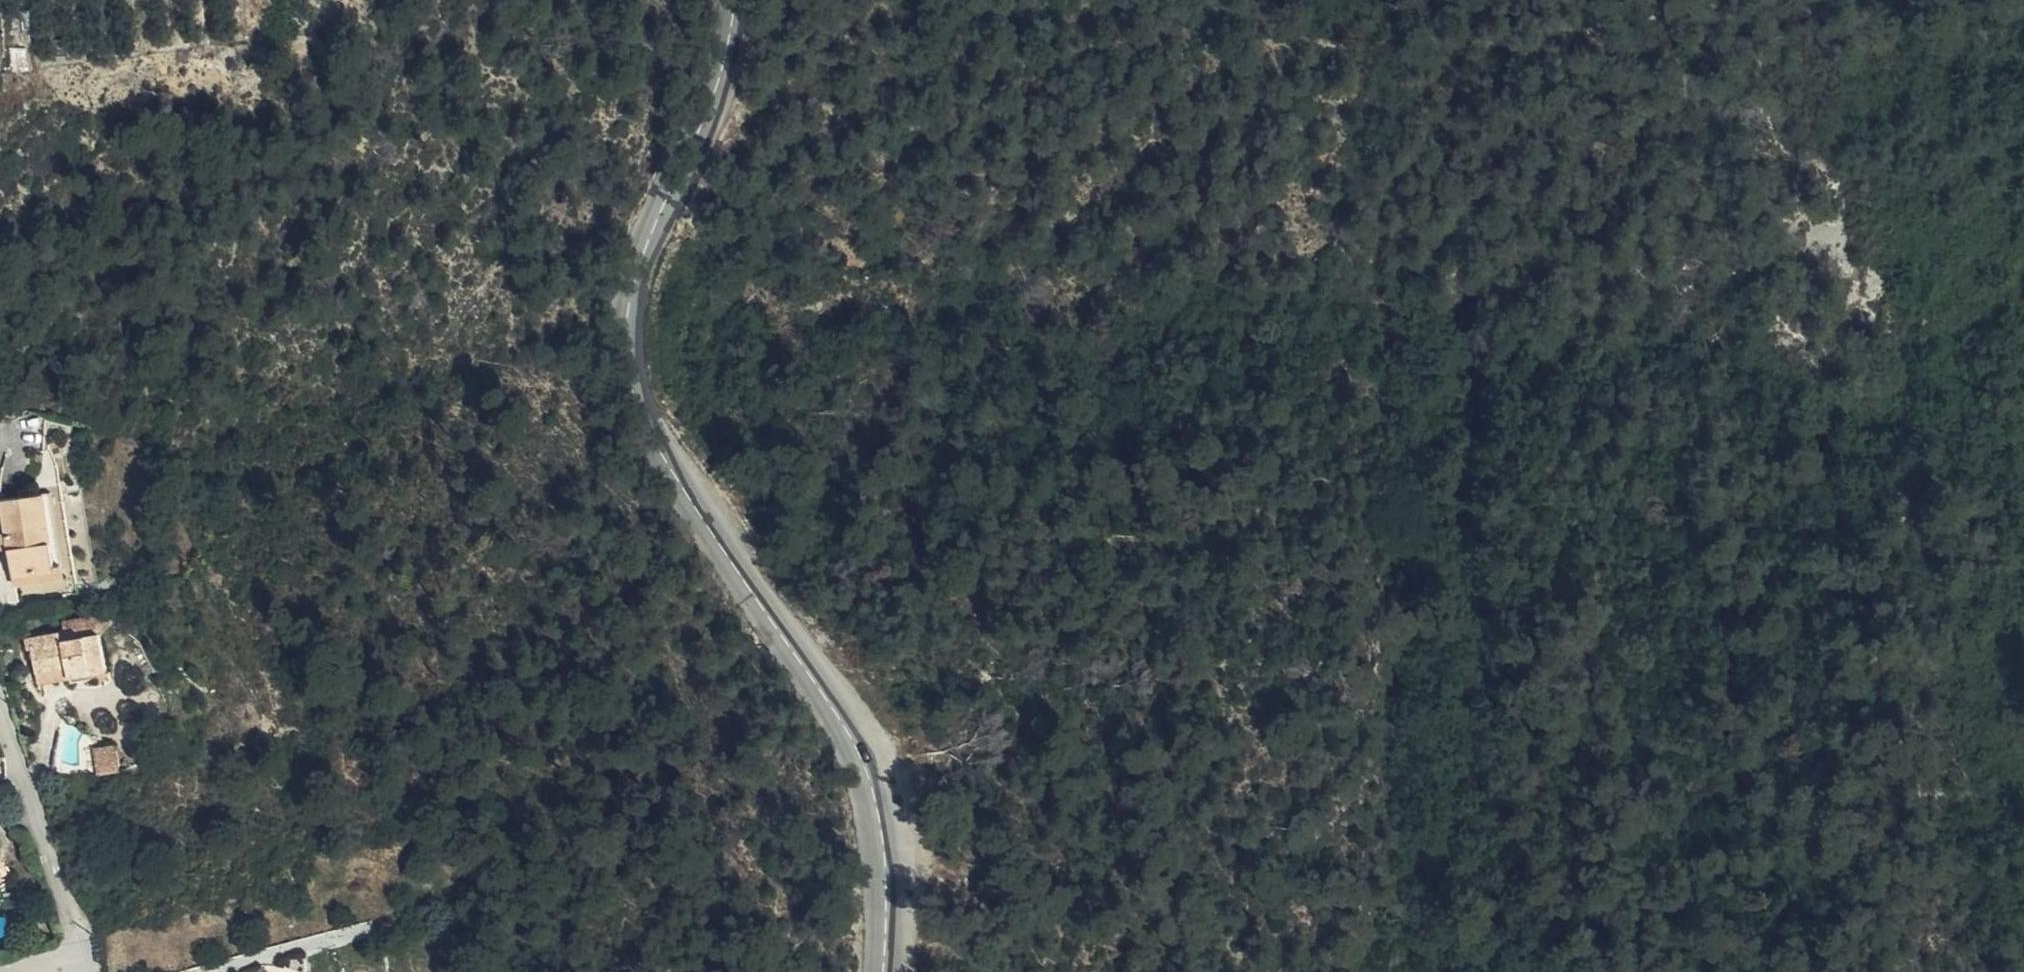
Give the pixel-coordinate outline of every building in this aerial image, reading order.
[(0,502),(12,573),(63,563),(50,493),(0,502)] [(63,563),(12,573),(14,587),(65,578),(63,563)] [(69,640),(99,634),(108,622),(97,620),(66,629),(69,640)] [(66,667),(68,678),(107,670),(99,634),(69,640),(60,641),(59,633),(30,638),(36,673),(66,667)] [(38,684),(68,678),(66,667),(36,673),(38,684)] [(122,742),(123,763),(139,763),(139,741),(122,742)] [(111,749),(96,750),(99,769),(113,768),(111,749)]
